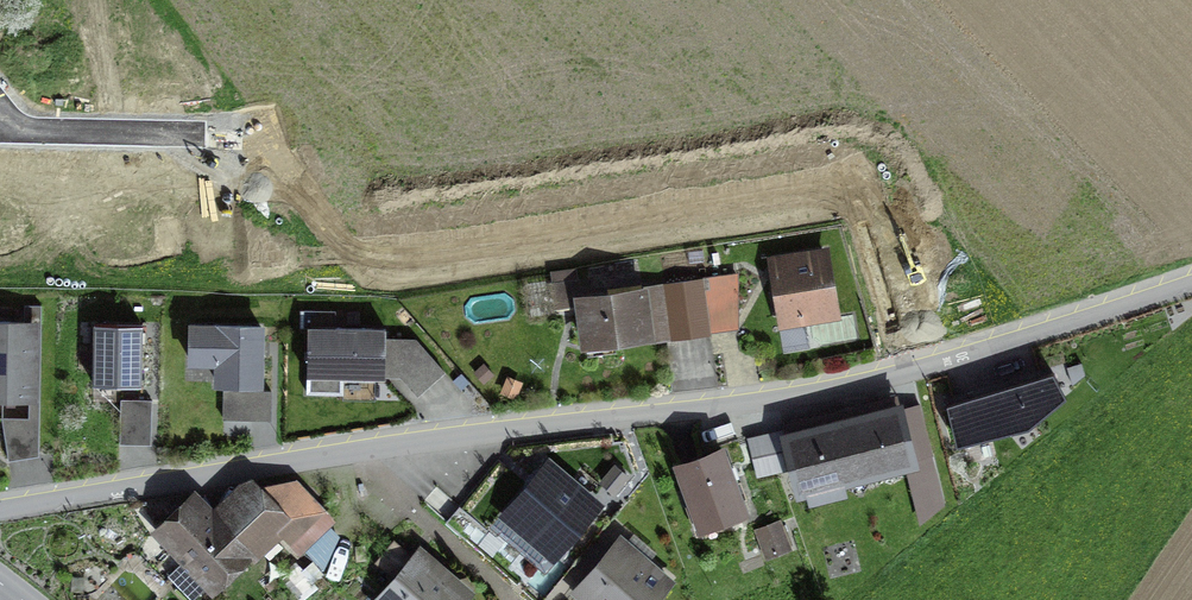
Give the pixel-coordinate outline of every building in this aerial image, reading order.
[(794,265),(774,268),(782,315),(802,311),(803,318),(834,313),(824,252),(793,258),(794,265)] [(739,328),(736,273),(701,278),(708,332),(739,328)] [(701,278),(666,283),(673,336),(708,332),(701,278)] [(643,290),(580,298),(578,281),(553,284),(556,305),(580,302),(586,343),(649,335),(643,290)] [(0,322),(0,397),(31,397),(32,322),(41,322),(41,305),(24,305),(24,322),(0,322)] [(142,324),(94,323),(93,384),(141,385),(142,324)] [(261,326),(191,325),(191,361),(218,362),(217,384),(260,384),(261,326)] [(385,329),(308,327),(307,393),(343,394),(343,376),(385,377),(385,375),(385,337),(385,329)] [(416,337),(385,337),(385,375),(401,376),(418,394),(444,370),(416,337)] [(1053,371),(948,403),(958,442),(1029,424),(1066,395),(1053,371)] [(269,394),(225,394),(225,417),(268,418),(269,394)] [(150,403),(122,402),(121,439),(149,440),(150,403)] [(900,409),(786,438),(793,464),(800,489),(912,460),(912,459),(932,454),(919,405),(900,410),(900,409)] [(784,429),(749,438),(758,473),(793,464),(786,438),(784,429)] [(743,511),(721,450),(678,466),(699,523),(722,514),(724,518),(743,511)] [(556,547),(592,505),(549,469),(513,511),(556,547)] [(164,529),(214,580),(284,512),(300,528),(317,512),(289,482),(260,487),(256,483),(213,523),(192,502),(164,529)] [(779,524),(759,531),(764,544),(784,537),(779,524)] [(621,545),(585,588),(600,599),(647,599),(663,581),(621,545)] [(421,556),(384,599),(385,599),(457,599),(463,592),(421,556)]
